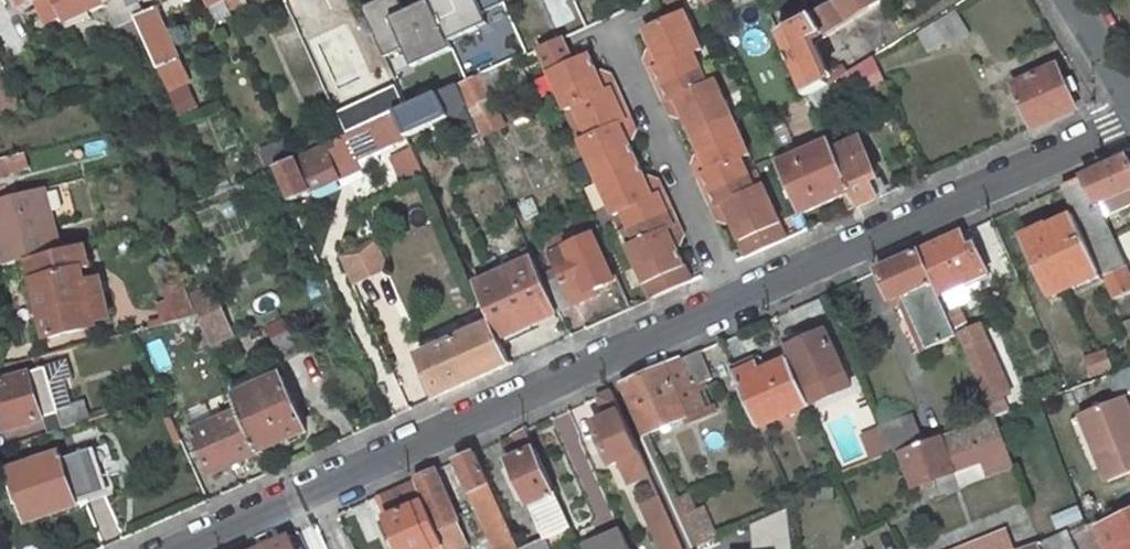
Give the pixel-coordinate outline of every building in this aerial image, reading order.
[(63,18),(55,0),(19,0),(22,7),(37,1),(48,25),(63,18)] [(63,18),(68,28),(91,18),(89,13),(108,4),(118,28),(121,26),(132,51),(144,45),(133,21),(136,19),(132,10),(127,0),(55,0),(63,18)] [(211,6),(217,20),(231,13),(230,10),(225,0),(211,6)] [(230,10),(239,6),(237,0),(225,0),(230,10)] [(278,0),(254,0),(258,9),(278,0)] [(293,16),(324,2),(322,0),(286,0),(293,16)] [(362,7),(385,58),(404,49),(413,69),(455,50),(451,42),(489,25),(484,13),(504,3),(503,0),(432,0),(405,12),(399,0),(378,0),(362,7)] [(774,8),(780,21),(811,2),(810,0),(787,0),(774,8)] [(813,16),(823,33),(868,7),(869,8),(882,0),(839,0),(813,16)] [(142,6),(132,10),(136,19),(170,92),(189,83),(157,10),(146,16),(142,6)] [(655,69),(651,71),(659,87),(701,68),(694,53),(702,49),(685,12),(645,30),(654,49),(650,58),(655,69)] [(956,12),(919,34),(929,51),(951,39),(954,43),(969,34),(956,12)] [(771,13),(763,16),(773,41),(782,37),(781,35),(771,13)] [(802,22),(781,35),(782,37),(809,97),(828,85),(848,72),(845,67),(826,78),(802,22)] [(589,56),(549,74),(566,111),(574,108),(581,123),(624,104),(617,87),(612,89),(607,78),(598,75),(589,56)] [(874,56),(856,67),(862,80),(881,70),(874,56)] [(517,60),(479,76),(489,98),(495,96),(527,81),(517,60)] [(1015,85),(1034,128),(1077,109),(1058,66),(1015,85)] [(828,85),(833,95),(858,82),(867,103),(890,92),(881,70),(862,80),(856,67),(848,72),(828,85)] [(701,68),(659,87),(666,104),(670,102),(676,113),(684,116),(693,135),(733,117),(716,80),(708,84),(701,68)] [(479,76),(458,86),(468,108),(489,98),(479,76)] [(820,121),(840,112),(833,95),(828,85),(809,97),(820,121)] [(458,86),(397,112),(408,136),(463,111),(465,116),(461,118),(469,136),(479,132),(468,108),(458,86)] [(489,98),(468,108),(479,132),(481,137),(508,125),(495,96),(489,98)] [(624,104),(581,123),(588,138),(580,142),(597,179),(637,161),(629,142),(632,133),(627,122),(631,120),(624,104)] [(275,168),(290,201),(312,192),(361,169),(357,159),(408,136),(397,112),(275,168)] [(699,163),(704,174),(699,176),(707,193),(749,174),(742,158),(750,155),(733,117),(693,135),(702,155),(699,163)] [(835,149),(853,190),(852,191),(859,207),(880,198),(871,179),(878,176),(861,138),(835,149)] [(830,140),(780,163),(779,164),(801,214),(846,194),(852,191),(853,190),(835,149),(830,140)] [(413,148),(392,157),(405,186),(426,176),(413,148)] [(25,154),(0,161),(0,176),(29,168),(25,154)] [(1063,187),(1076,216),(1102,275),(1114,301),(1129,293),(1129,277),(1126,268),(1123,270),(1094,206),(1129,190),(1129,161),(1128,158),(1063,187)] [(637,161),(597,179),(614,216),(622,212),(629,228),(672,209),(665,192),(660,194),(655,183),(647,180),(637,161)] [(749,174),(707,193),(715,209),(719,207),(724,218),(732,222),(748,256),(777,243),(770,228),(780,223),(781,223),(764,186),(756,189),(749,174)] [(60,251),(44,189),(0,200),(0,220),(4,236),(0,237),(0,256),(3,266),(20,261),(60,251)] [(852,191),(846,194),(853,210),(859,207),(852,191)] [(672,209),(629,228),(636,243),(628,247),(653,300),(693,282),(677,247),(680,238),(675,227),(679,225),(672,209)] [(1102,275),(1076,216),(1048,229),(1050,234),(1029,243),(1052,297),(1102,275)] [(780,223),(770,228),(777,243),(787,239),(780,223)] [(1046,227),(1025,236),(1029,243),(1050,234),(1048,229),(1046,227)] [(963,232),(922,251),(936,281),(934,282),(939,295),(989,272),(980,252),(973,255),(963,232)] [(598,289),(616,281),(595,236),(571,247),(565,234),(553,240),(551,249),(560,268),(543,275),(547,284),(546,285),(559,312),(593,297),(590,292),(598,289)] [(376,238),(339,254),(353,284),(389,268),(376,238)] [(91,269),(85,245),(60,251),(20,261),(27,288),(35,286),(42,315),(49,340),(97,328),(95,322),(110,318),(101,281),(86,285),(83,271),(91,269)] [(927,349),(958,336),(953,327),(952,323),(947,312),(939,295),(934,282),(936,281),(922,251),(879,270),(893,300),(904,296),(927,349)] [(535,259),(476,286),(493,323),(500,339),(559,312),(546,285),(535,259)] [(485,265),(491,278),(504,272),(498,259),(485,265)] [(197,316),(189,297),(181,279),(163,286),(168,302),(158,306),(165,324),(186,319),(197,316)] [(34,317),(42,315),(35,286),(27,288),(34,317)] [(189,297),(197,316),(202,325),(211,345),(232,336),(210,288),(189,297)] [(593,297),(600,294),(598,289),(590,292),(593,297)] [(959,307),(947,312),(952,323),(964,318),(959,307)] [(186,319),(190,330),(202,325),(197,316),(186,319)] [(966,321),(964,318),(952,323),(953,327),(966,321)] [(268,327),(274,340),(290,332),(285,320),(268,327)] [(427,373),(438,397),(511,364),(500,339),(493,323),(419,356),(427,373)] [(958,336),(995,417),(1011,411),(1004,396),(1012,393),(980,323),(975,325),(976,327),(958,336)] [(786,341),(807,387),(809,386),(843,371),(845,370),(827,330),(810,338),(807,332),(786,341)] [(274,340),(283,361),(300,354),(290,332),(274,340)] [(701,351),(625,385),(648,435),(686,418),(689,423),(717,410),(705,383),(714,379),(701,351)] [(1107,352),(1085,359),(1092,378),(1113,370),(1107,352)] [(811,405),(790,360),(768,369),(765,361),(762,358),(758,357),(755,357),(732,368),(759,428),(811,405)] [(45,367),(59,410),(72,406),(64,380),(71,378),(66,360),(45,367)] [(6,431),(44,418),(44,416),(59,411),(59,410),(45,367),(19,376),(0,382),(0,412),(6,431)] [(19,376),(17,370),(0,376),(0,382),(19,376)] [(849,384),(843,371),(809,386),(815,399),(849,384)] [(430,401),(438,397),(427,373),(418,376),(430,401)] [(281,376),(234,397),(238,405),(259,453),(306,432),(281,376)] [(651,475),(613,391),(599,397),(608,418),(594,424),(613,465),(620,461),(631,484),(651,475)] [(1081,416),(1094,447),(1108,482),(1129,473),(1129,404),(1127,398),(1081,416)] [(72,406),(59,410),(59,411),(65,427),(91,418),(85,401),(72,406)] [(193,431),(212,474),(259,453),(238,405),(232,407),(235,413),(193,431)] [(59,411),(44,416),(44,418),(49,432),(65,427),(59,411)] [(883,434),(891,456),(902,452),(924,443),(914,415),(881,428),(883,434)] [(1085,451),(1094,447),(1081,416),(1072,420),(1085,451)] [(924,443),(902,452),(914,486),(982,461),(987,475),(1012,465),(994,417),(924,443)] [(527,498),(545,538),(545,540),(572,527),(557,493),(558,493),(537,448),(536,449),(527,429),(514,435),(523,455),(510,461),(515,471),(527,498)] [(875,462),(891,456),(883,434),(867,440),(875,462)] [(61,453),(11,470),(28,522),(79,505),(77,500),(104,490),(91,450),(65,459),(64,456),(62,457),(61,453)] [(477,452),(458,460),(473,492),(471,493),(496,548),(520,548),(477,452)] [(955,474),(959,486),(985,477),(981,465),(955,474)] [(436,470),(416,479),(448,548),(462,548),(471,545),(436,470)] [(520,501),(527,498),(515,471),(508,474),(520,501)] [(399,513),(414,507),(433,548),(448,548),(416,479),(389,491),(399,513)] [(678,502),(700,548),(718,540),(704,509),(698,512),(691,496),(678,502)] [(644,506),(652,523),(669,515),(661,498),(644,506)] [(389,518),(403,548),(433,548),(414,507),(399,513),(389,518)] [(1076,507),(1050,518),(1055,530),(1081,520),(1076,507)] [(758,524),(764,537),(790,526),(784,513),(758,524)] [(669,515),(652,523),(664,548),(684,548),(669,515)] [(1101,530),(1110,548),(1129,548),(1129,517),(1101,530)] [(1004,530),(968,545),(970,548),(1012,548),(1004,530)] [(586,548),(587,548),(630,548),(623,532),(586,548)] [(1043,548),(1074,548),(1067,532),(1040,542),(1043,548)] [(262,548),(297,548),(291,536),(262,548)] [(520,548),(549,548),(545,540),(545,538),(520,548)]
